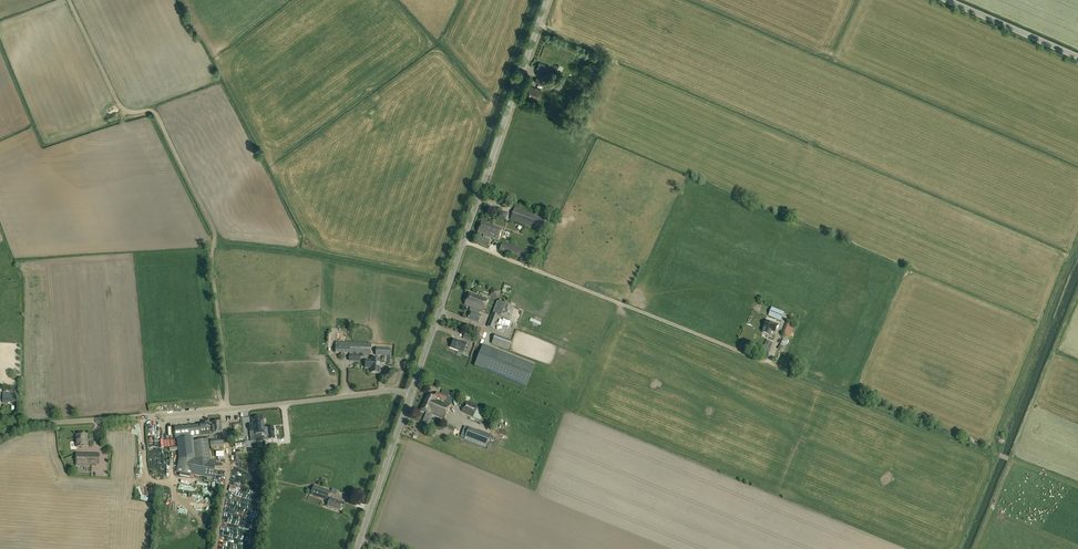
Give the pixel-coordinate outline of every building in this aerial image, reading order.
[(543,71),(546,65),(539,63),(537,69),(543,71)] [(538,101),(542,91),(529,86),(525,96),(538,101)] [(541,231),(546,219),(515,208),(510,220),(541,231)] [(481,242),(488,245),(491,237),(498,240),(502,230),(486,224),(488,220),(483,218),(482,222),(478,232),(484,235),(481,242)] [(499,251),(524,260),(527,251),(502,242),(499,251)] [(470,293),(465,305),(483,312),(488,300),(470,293)] [(494,329),(499,317),(509,321),(515,307),(497,300),(487,326),(494,329)] [(785,312),(772,307),(768,316),(781,321),(785,312)] [(468,318),(479,323),(482,315),(471,311),(468,318)] [(775,332),(778,325),(767,321),(764,327),(775,332)] [(787,322),(782,334),(790,337),(795,326),(787,322)] [(482,338),(485,330),(477,327),(474,334),(482,338)] [(776,335),(770,333),(762,352),(768,355),(776,335)] [(491,344),(509,350),(512,341),(495,335),(491,344)] [(784,351),(789,340),(784,338),(779,349),(784,351)] [(462,342),(454,339),(451,347),(463,352),(467,343),(462,341),(462,342)] [(350,354),(371,355),(371,343),(336,342),(335,353),(350,354)] [(534,366),(483,345),(474,366),(526,387),(534,366)] [(365,368),(371,368),(371,373),(379,373),(380,363),(372,363),(372,361),(366,360),(365,368)] [(444,419),(450,405),(438,400),(438,399),(446,401),(448,397),(436,392),(434,397),(428,394),(421,410),(428,414),(429,413),(444,419)] [(13,394),(3,394),(3,403),(13,403),(13,402),(19,402),(19,399),(13,399),(13,398),(13,394)] [(480,420),(485,411),(467,401),(462,411),(480,420)] [(253,424),(250,425),(251,431),(254,431),(255,438),(264,437),(262,418),(253,419),(253,424)] [(221,421),(212,422),(213,433),(222,432),(221,421)] [(177,472),(193,475),(195,459),(210,460),(208,439),(193,441),(193,437),(210,435),(209,424),(175,428),(176,439),(177,438),(179,460),(177,472)] [(459,426),(456,433),(463,436),(466,429),(459,426)] [(274,427),(264,428),(265,440),(275,439),(274,435),(275,435),(274,430),(274,427)] [(485,448),(490,436),(469,428),(465,439),(485,448)] [(87,441),(86,441),(86,435),(76,435),(76,447),(87,447),(87,441)] [(210,446),(224,445),(223,438),(210,440),(210,446)] [(99,465),(100,454),(76,453),(75,466),(88,467),(88,464),(99,465)] [(330,498),(330,499),(327,498),(330,491),(314,485),(311,495),(326,500),(329,501),(327,506),(339,511),(342,503),(338,501),(338,500),(332,498),(332,499),(330,498)]
